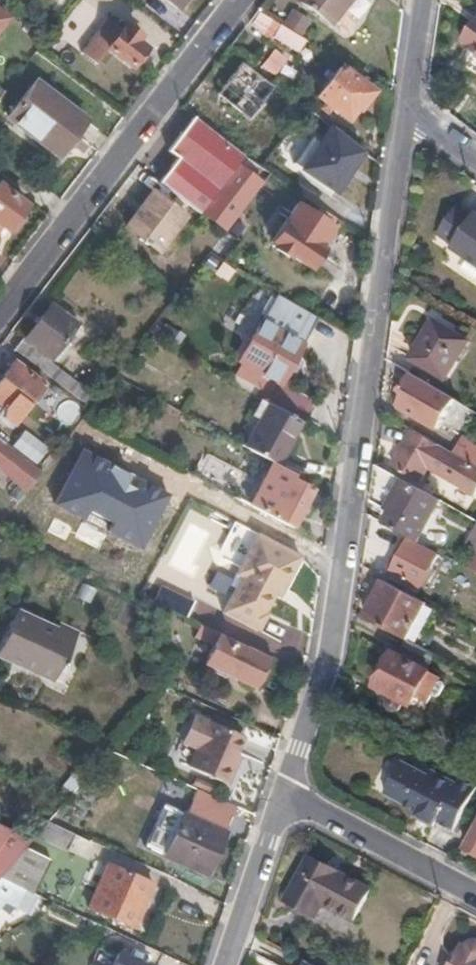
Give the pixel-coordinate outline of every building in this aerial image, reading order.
[(173,8),(180,0),(162,0),(173,8)] [(329,25),(349,0),(294,0),(329,25)] [(143,50),(133,42),(136,37),(122,25),(117,31),(104,21),(78,54),(92,66),(105,50),(129,68),(143,50)] [(300,40),(267,21),(260,34),(297,55),(305,42),(300,40)] [(474,23),(462,40),(468,46),(467,48),(475,54),(475,24),(474,23)] [(270,90),(238,65),(214,97),(246,121),(270,90)] [(344,121),(367,92),(338,70),(315,99),(344,121)] [(83,123),(30,83),(4,118),(56,157),(66,144),(69,146),(72,146),(75,145),(78,142),(79,138),(79,134),(75,132),(83,123)] [(235,165),(241,157),(191,117),(166,150),(176,159),(156,185),(157,186),(190,210),(196,216),(198,217),(199,214),(221,231),(258,182),(235,165)] [(366,152),(330,129),(305,169),(341,192),(366,152)] [(157,253),(190,210),(157,186),(124,228),(157,253)] [(23,207),(0,190),(0,230),(4,233),(23,207)] [(315,247),(328,227),(295,207),(270,244),(273,246),(271,247),(287,259),(289,257),(305,267),(307,265),(310,266),(311,266),(315,266),(317,264),(319,261),(319,258),(318,255),(316,252),(317,249),(315,247)] [(473,219),(455,208),(437,236),(453,248),(451,251),(475,269),(475,215),(473,219)] [(278,384),(314,321),(278,301),(264,327),(257,323),(236,361),(278,384)] [(65,336),(69,330),(45,311),(22,341),(46,360),(58,344),(63,348),(69,339),(65,336)] [(445,379),(469,342),(433,320),(410,357),(445,379)] [(87,394),(18,342),(11,352),(81,403),(87,394)] [(10,363),(0,375),(0,440),(10,426),(2,421),(0,409),(11,394),(26,405),(40,386),(10,363)] [(456,399),(413,373),(399,395),(403,397),(399,405),(419,417),(426,405),(445,417),(456,399)] [(10,426),(26,405),(11,394),(0,409),(2,421),(10,426)] [(403,397),(399,395),(395,403),(399,405),(403,397)] [(275,467),(299,422),(258,400),(234,445),(258,458),(275,467)] [(412,429),(404,442),(397,437),(390,449),(397,454),(391,466),(421,483),(429,469),(475,496),(475,494),(475,467),(457,456),(412,429)] [(1,443),(0,445),(0,474),(24,492),(39,472),(1,443)] [(171,494),(82,449),(54,504),(142,549),(171,494)] [(389,513),(385,526),(420,543),(443,502),(378,465),(372,503),(389,513)] [(289,530),(309,491),(306,490),(308,484),(282,470),(259,514),(289,530)] [(278,593),(297,554),(255,532),(229,583),(235,587),(222,613),(258,630),(267,611),(263,610),(273,591),(278,593)] [(391,574),(420,590),(438,557),(409,540),(391,574)] [(367,618),(406,639),(426,602),(387,582),(367,618)] [(194,601),(160,585),(152,603),(168,610),(185,619),(194,601)] [(436,604),(447,610),(453,599),(443,593),(436,604)] [(15,613),(0,645),(0,654),(52,678),(58,663),(61,665),(72,640),(15,613)] [(210,642),(215,633),(199,625),(192,640),(198,643),(201,638),(210,642)] [(233,676),(245,650),(217,636),(204,663),(211,667),(225,673),(233,676)] [(379,680),(428,704),(442,680),(394,654),(379,680)] [(222,678),(225,673),(211,667),(208,672),(222,678)] [(412,702),(377,684),(376,689),(411,707),(412,702)] [(197,750),(208,722),(194,716),(182,743),(197,750)] [(235,755),(242,737),(208,722),(197,750),(189,767),(227,785),(234,769),(229,766),(235,755)] [(475,788),(475,778),(457,769),(455,774),(429,761),(426,768),(400,754),(382,788),(416,805),(412,811),(433,821),(436,815),(457,826),(475,788)] [(234,769),(240,757),(235,755),(229,766),(234,769)] [(204,877),(236,809),(206,795),(195,821),(182,815),(162,858),(204,877)] [(162,858),(182,815),(163,807),(144,849),(162,858)] [(82,840),(45,824),(34,837),(75,857),(82,840)] [(463,851),(475,858),(475,826),(463,851)] [(30,841),(0,827),(0,876),(25,848),(30,841)] [(25,848),(0,876),(0,880),(24,892),(32,896),(50,861),(25,848)] [(368,891),(308,860),(285,904),(287,906),(315,920),(321,907),(352,923),(368,891)] [(134,928),(155,886),(112,866),(91,908),(134,928)] [(3,904),(15,910),(24,892),(0,880),(0,907),(3,904)] [(475,942),(470,943),(467,948),(460,960),(455,958),(451,964),(475,964),(475,942)] [(117,954),(112,964),(140,964),(117,954)]
